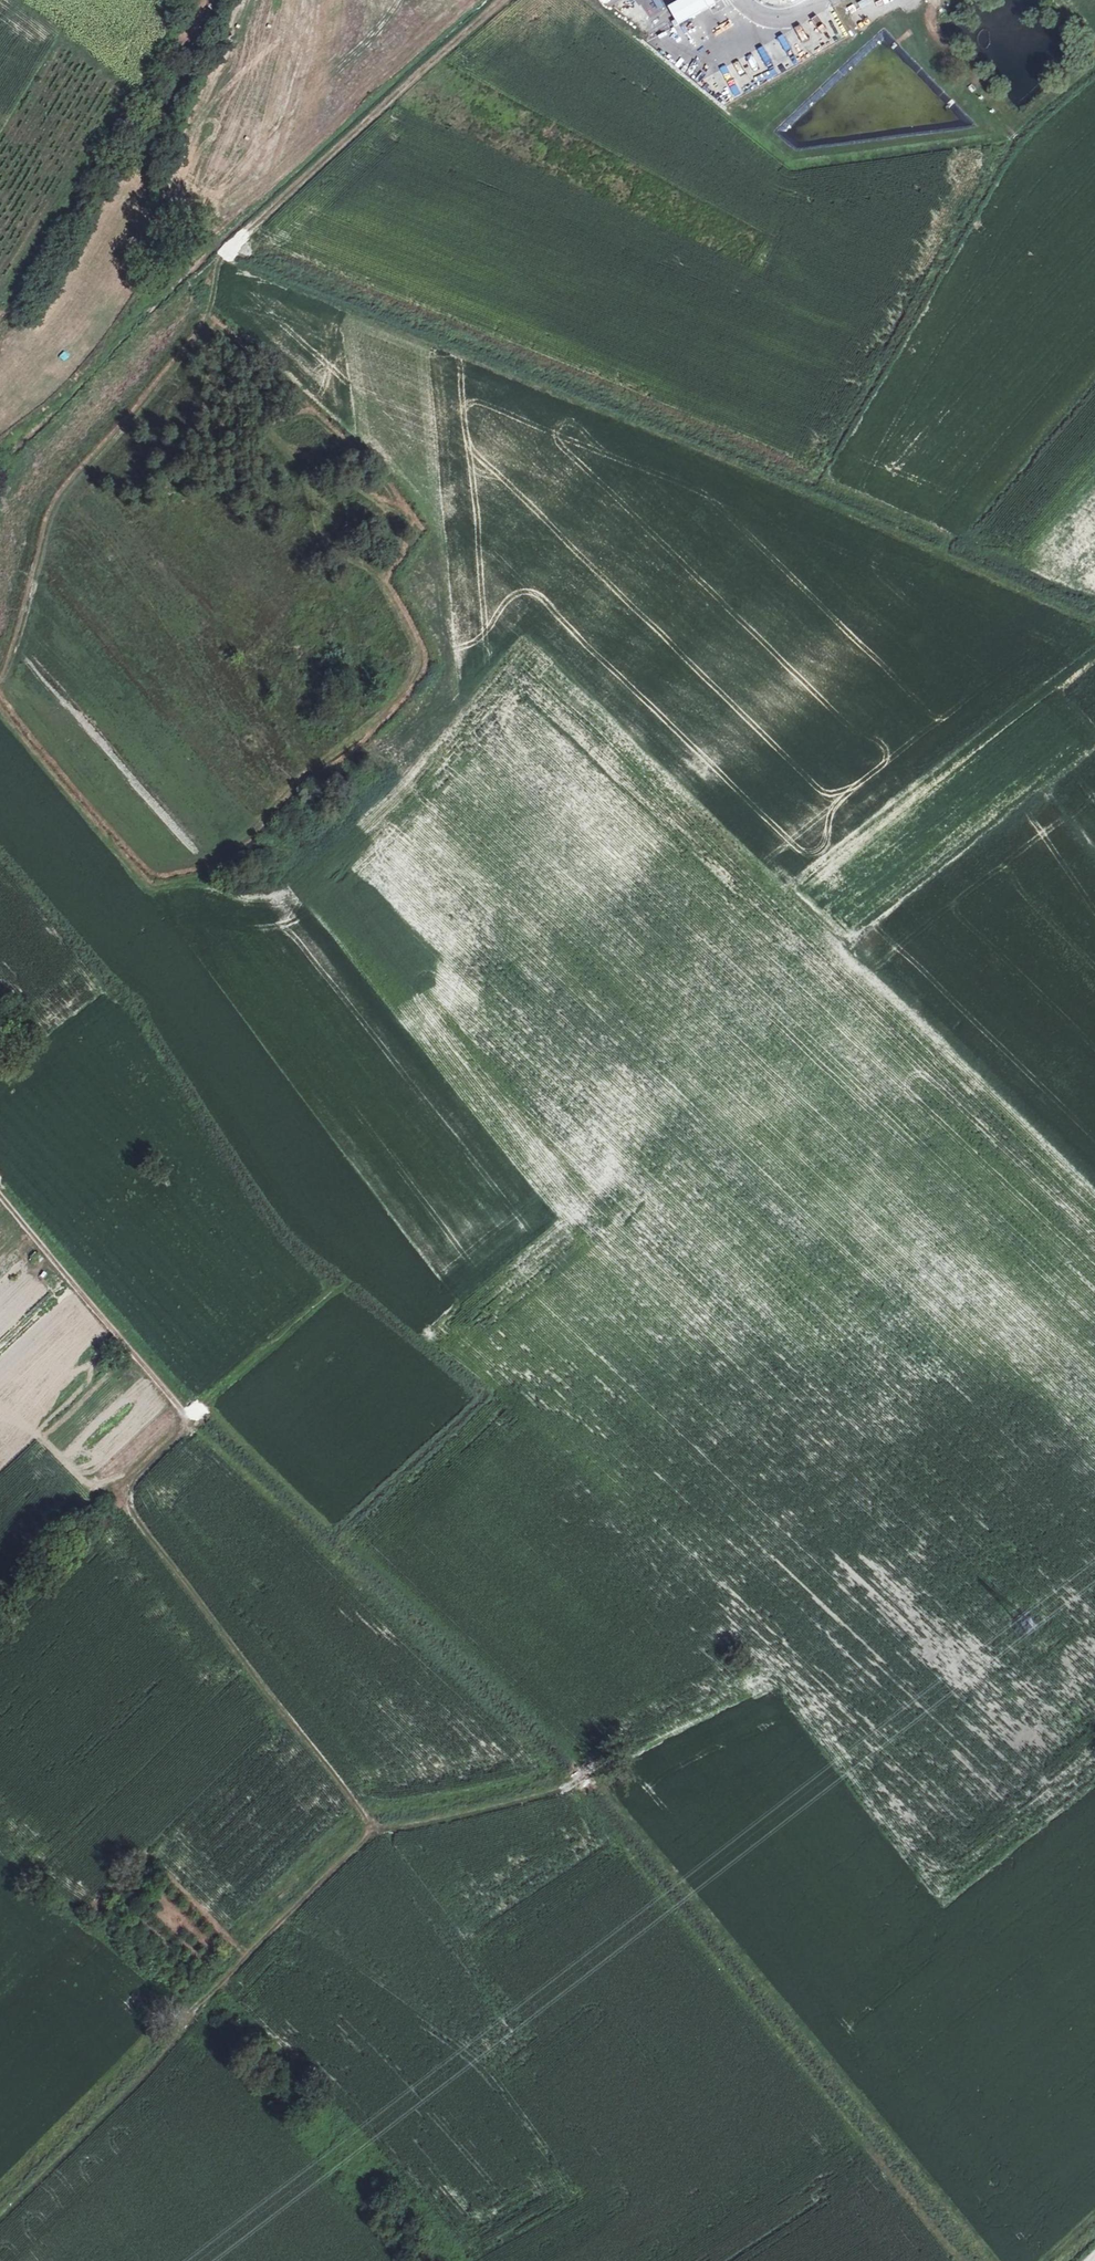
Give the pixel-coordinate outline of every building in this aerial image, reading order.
[(667,5),(678,24),(716,2),(715,0),(676,0),(667,5)] [(42,1259),(37,1253),(32,1258),(38,1264),(42,1259)] [(117,1361),(111,1354),(106,1359),(113,1365),(117,1361)]
